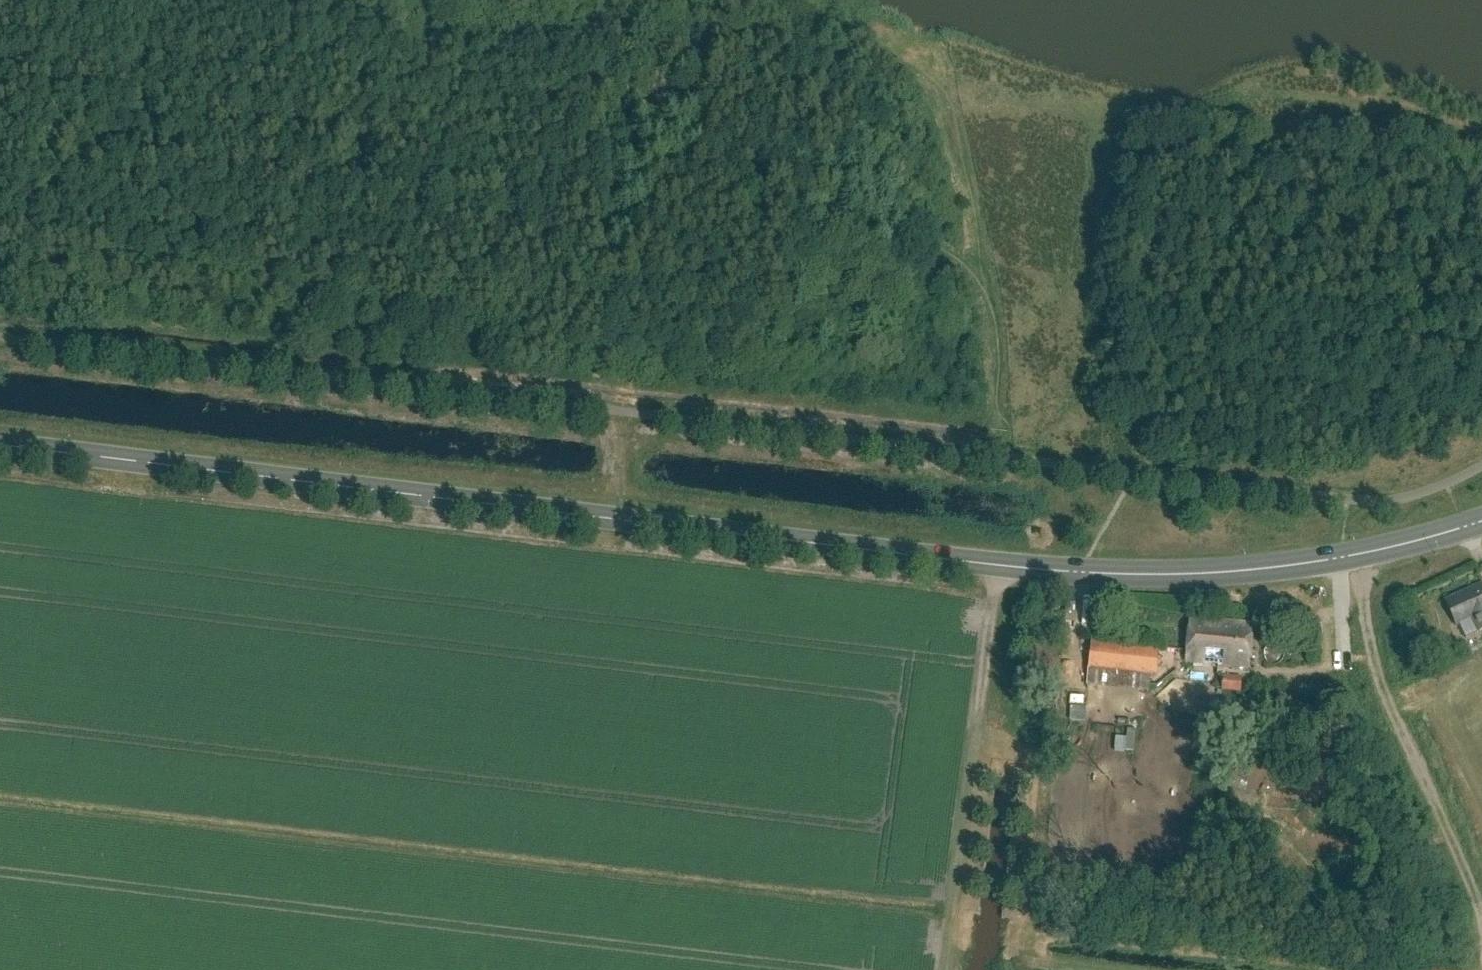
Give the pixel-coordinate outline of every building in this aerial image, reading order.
[(1446,600),(1458,626),(1473,619),(1478,631),(1481,630),(1481,583),(1446,600)] [(1252,624),(1191,618),(1187,662),(1248,668),(1252,624)] [(1159,648),(1092,642),(1088,685),(1149,691),(1150,673),(1156,674),(1159,648)] [(1241,678),(1224,676),(1222,689),(1240,691),(1241,678)]
